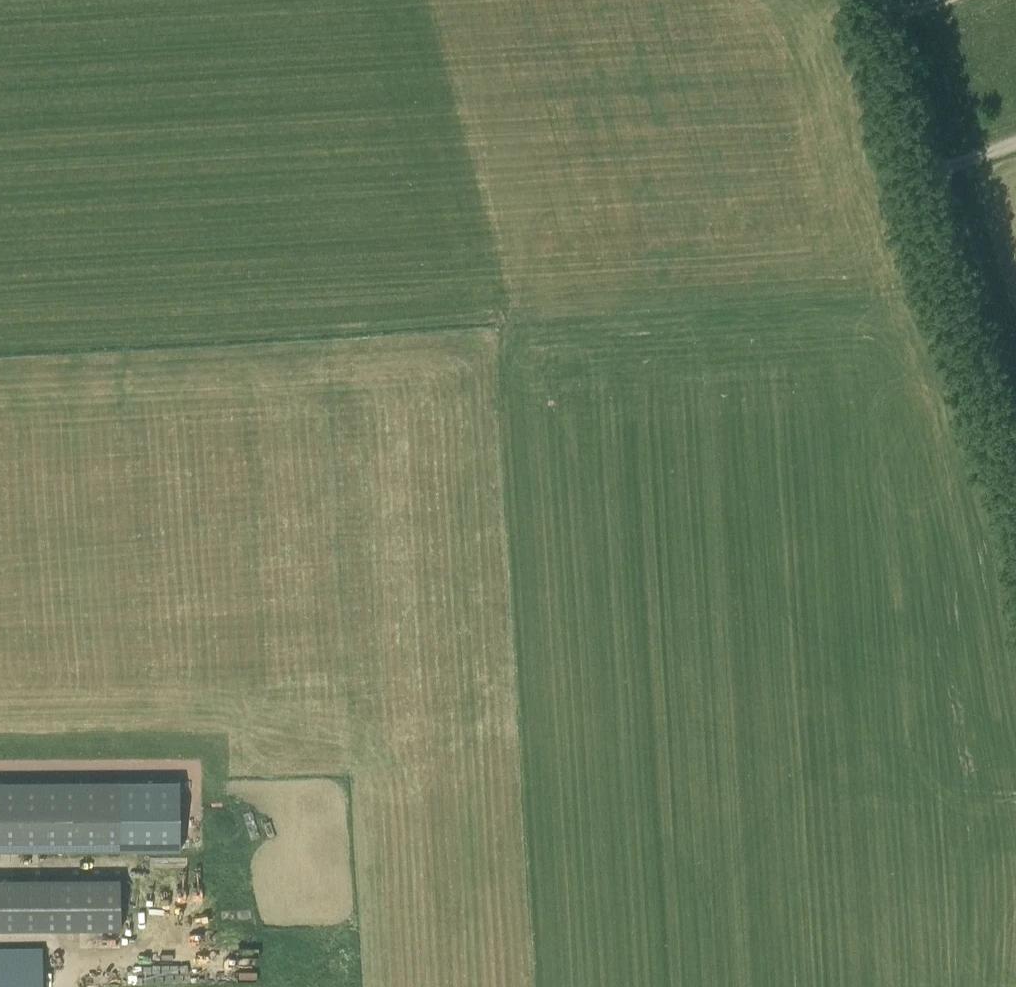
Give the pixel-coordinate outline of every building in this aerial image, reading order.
[(180,779),(0,781),(0,851),(180,849),(180,779)] [(120,929),(120,881),(0,881),(0,929),(120,929)] [(0,947),(0,986),(44,986),(43,946),(0,947)]
